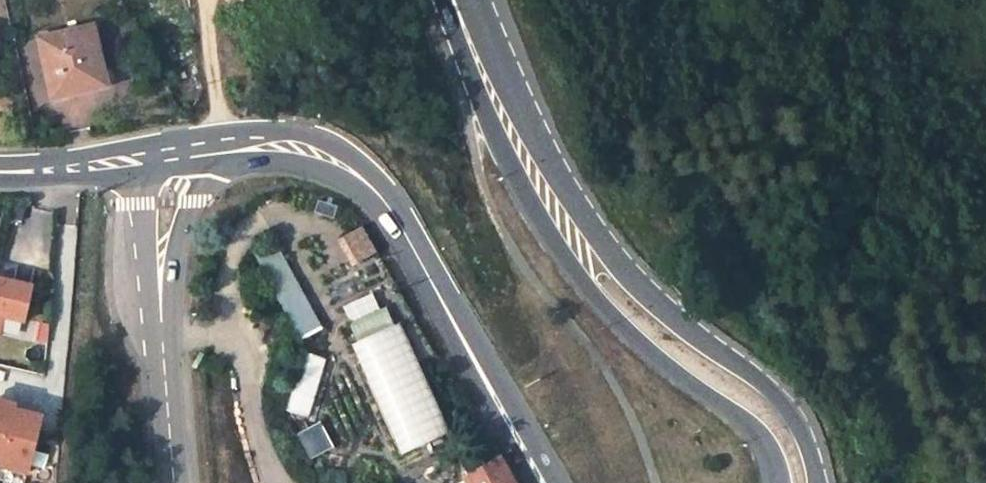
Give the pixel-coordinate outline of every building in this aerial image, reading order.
[(54,35),(39,39),(50,89),(103,77),(92,27),(54,35)] [(52,29),(37,32),(39,39),(54,35),(52,29)] [(105,86),(103,77),(50,89),(52,97),(105,86)] [(364,228),(345,238),(357,262),(376,253),(364,228)] [(280,243),(256,254),(296,340),(320,329),(280,243)] [(0,274),(0,329),(3,316),(21,319),(28,286),(11,282),(12,277),(6,275),(0,274)] [(386,308),(351,324),(359,341),(394,325),(386,308)] [(359,341),(351,345),(401,453),(448,430),(398,323),(394,325),(359,341)] [(325,358),(301,352),(285,410),(309,417),(325,358)] [(0,397),(0,462),(27,469),(33,441),(27,440),(34,411),(12,406),(13,401),(0,397)] [(320,425),(298,436),(309,458),(332,446),(320,425)] [(465,476),(469,482),(513,482),(499,458),(465,476)]
